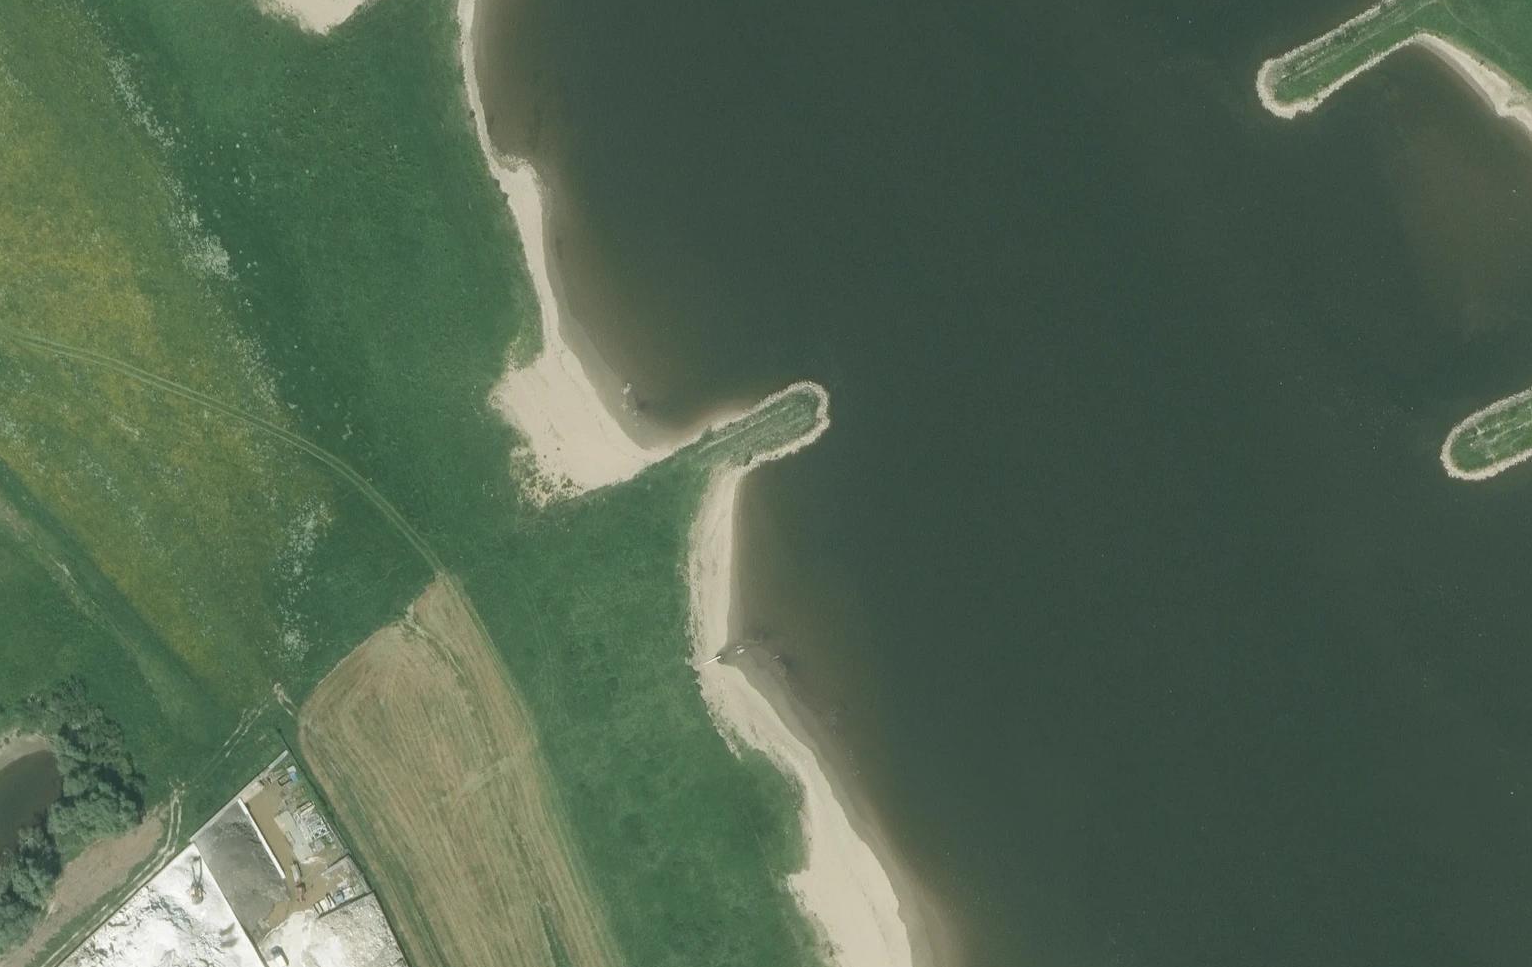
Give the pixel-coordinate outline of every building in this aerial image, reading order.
[(280,837),(299,837),(299,814),(281,814),(280,837)]
